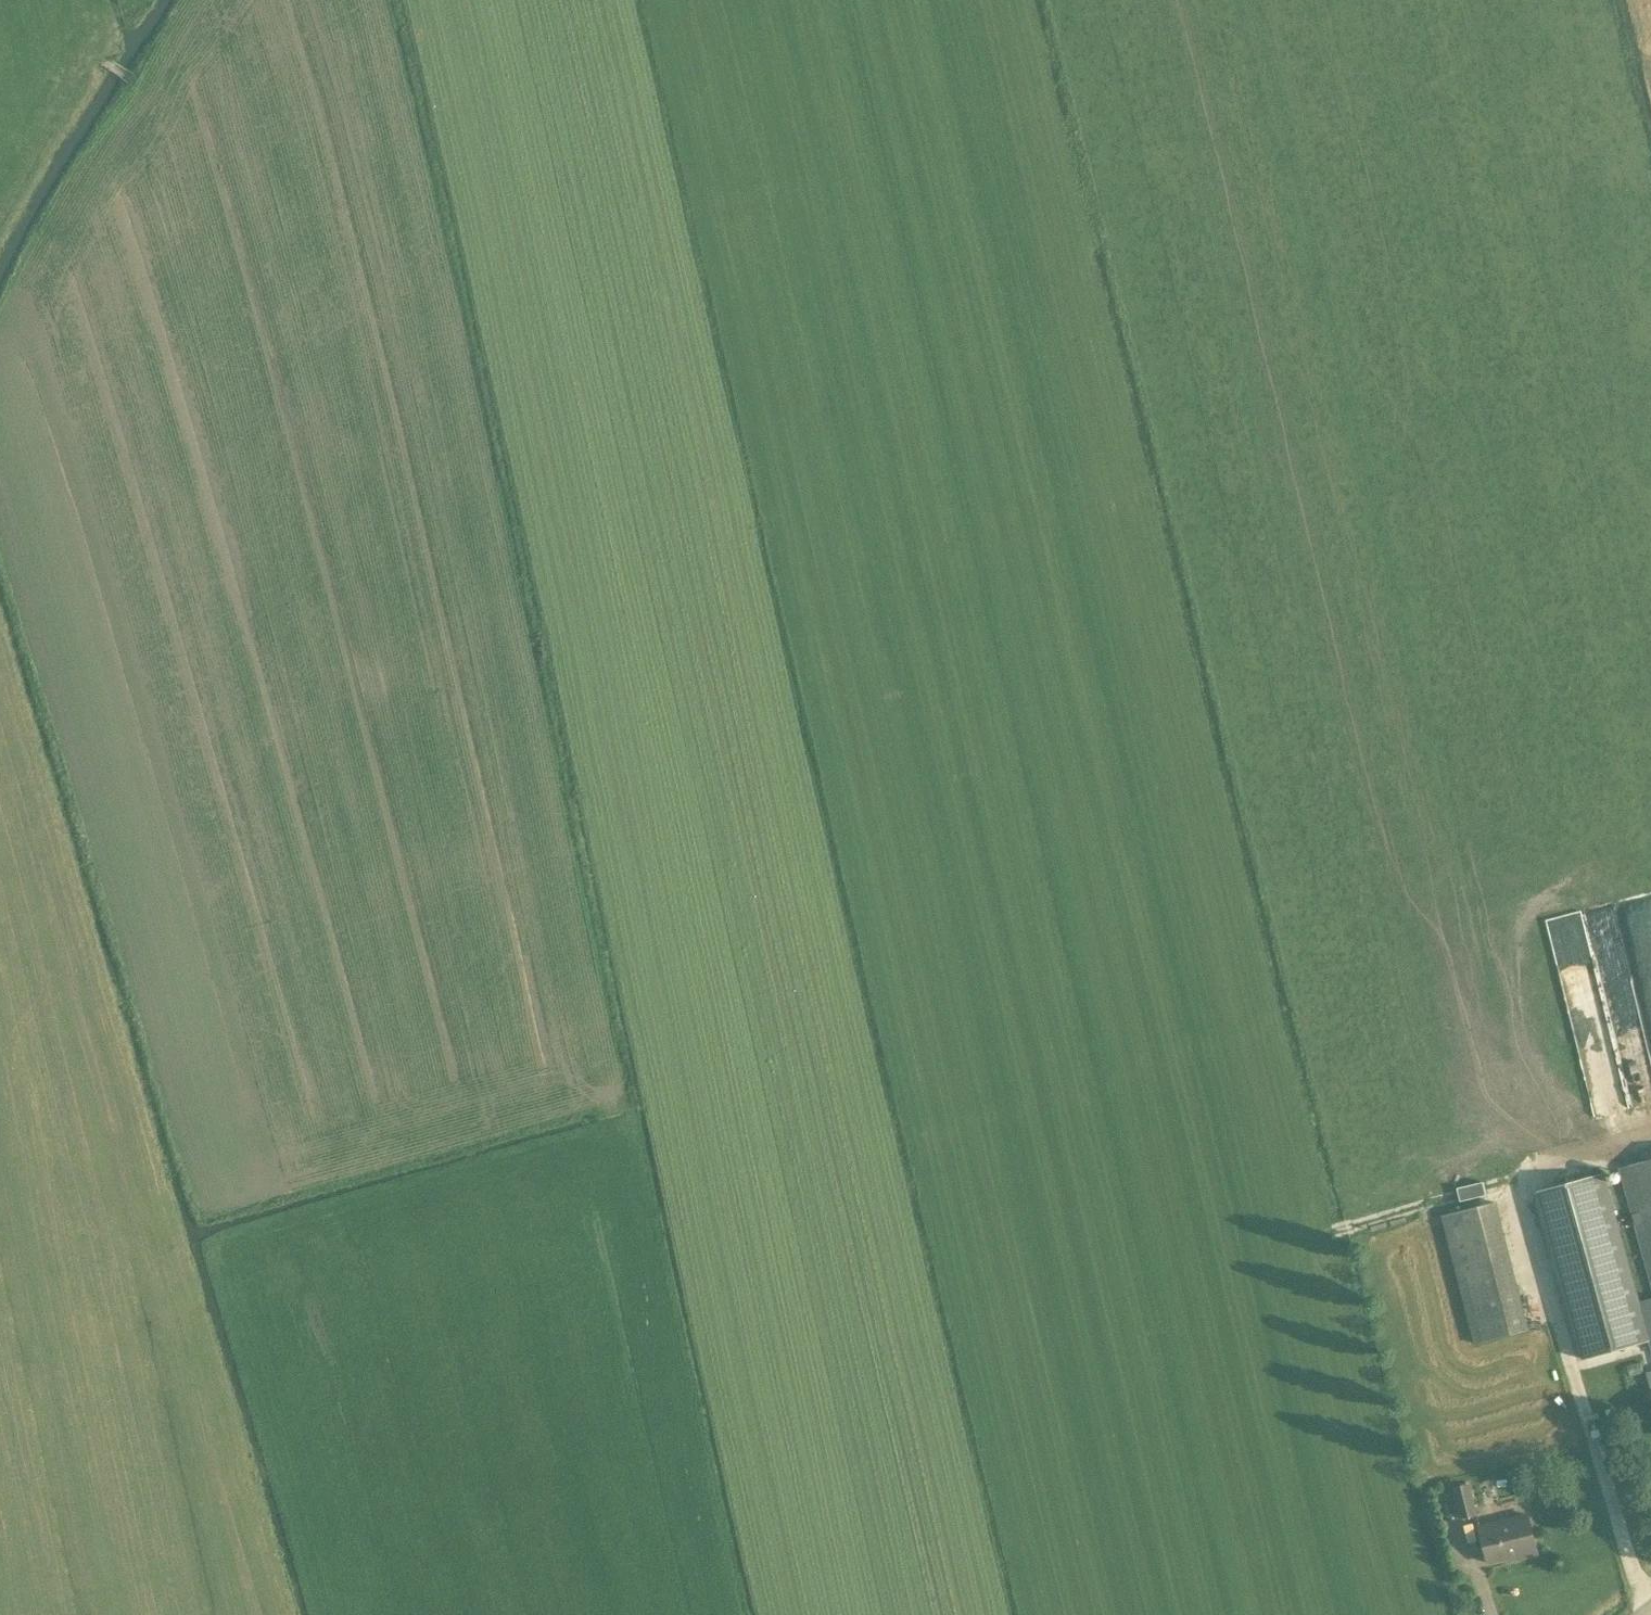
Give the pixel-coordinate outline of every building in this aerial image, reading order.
[(1650,1101),(1650,920),(1621,927),(1617,906),(1591,912),(1632,1105),(1650,1101)] [(1619,1167),(1650,1284),(1650,1158),(1619,1167)] [(1605,1172),(1536,1190),(1582,1359),(1650,1341),(1605,1172)] [(1476,1342),(1528,1329),(1496,1200),(1444,1213),(1476,1342)] [(1478,1514),(1470,1483),(1453,1487),(1460,1519),(1478,1514)] [(1515,1558),(1537,1552),(1527,1513),(1478,1526),(1487,1561),(1514,1554),(1515,1558)]
